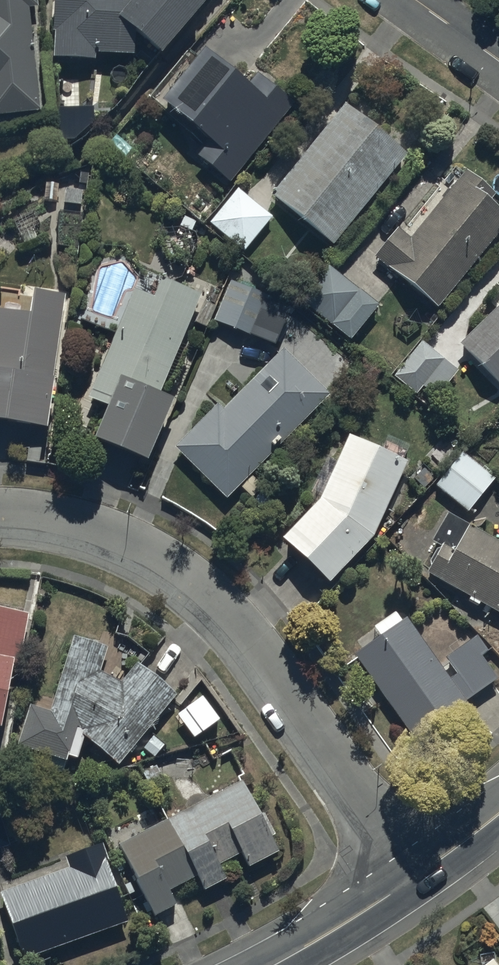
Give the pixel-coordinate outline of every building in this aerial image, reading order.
[(37,0),(0,0),(0,125),(44,119),(31,16),(39,15),(37,0)] [(53,66),(96,68),(96,63),(135,64),(135,54),(163,78),(214,16),(195,0),(56,0),(53,66)] [(206,152),(196,166),(230,191),(292,109),(257,82),(247,95),(205,62),(162,119),(206,152)] [(329,253),(407,162),(345,109),(268,200),(329,253)] [(498,240),(498,218),(487,209),(494,200),(465,176),(410,243),(396,232),(371,265),(442,317),(498,240)] [(237,193),(208,228),(246,258),(274,223),(237,193)] [(327,267),(297,301),(350,348),(380,314),(327,267)] [(160,405),(202,302),(162,286),(154,304),(134,296),(97,386),(89,383),(75,416),(93,424),(99,409),(113,414),(97,453),(150,475),(176,412),(160,405)] [(269,302),(231,286),(213,327),(252,343),(254,338),(273,346),(285,316),(267,308),(269,302)] [(63,301),(34,297),(31,320),(0,316),(0,436),(49,441),(56,387),(53,387),(63,301)] [(456,348),(498,395),(498,308),(456,348)] [(418,344),(390,380),(416,400),(423,392),(436,403),(457,375),(418,344)] [(252,480),(329,401),(282,355),(223,415),(218,410),(174,456),(227,507),(241,492),(251,502),(263,490),(252,480)] [(409,451),(386,441),(380,458),(347,440),(318,507),(279,549),(328,595),(370,554),(406,468),(403,467),(409,451)] [(462,456),(433,490),(467,519),(496,485),(462,456)] [(423,580),(498,622),(498,549),(446,520),(432,546),(439,550),(423,580)] [(380,640),(351,660),(415,748),(467,711),(465,708),(497,685),(481,663),(490,657),(477,639),(438,667),(407,624),(403,626),(395,614),(373,630),(380,640)] [(0,616),(0,739),(3,740),(16,671),(19,672),(29,621),(0,616)] [(45,732),(82,742),(119,772),(179,704),(141,672),(151,662),(138,652),(127,664),(136,672),(122,688),(102,678),(109,652),(75,642),(45,732)] [(219,798),(117,850),(154,925),(177,913),(170,899),(196,885),(203,898),(227,886),(220,872),(241,861),(248,875),(280,860),(244,788),(239,791),(235,784),(217,794),(219,798)] [(0,811),(0,855),(12,852),(0,811)] [(0,898),(0,902),(22,964),(29,964),(128,930),(101,852),(67,863),(70,873),(0,898)]
